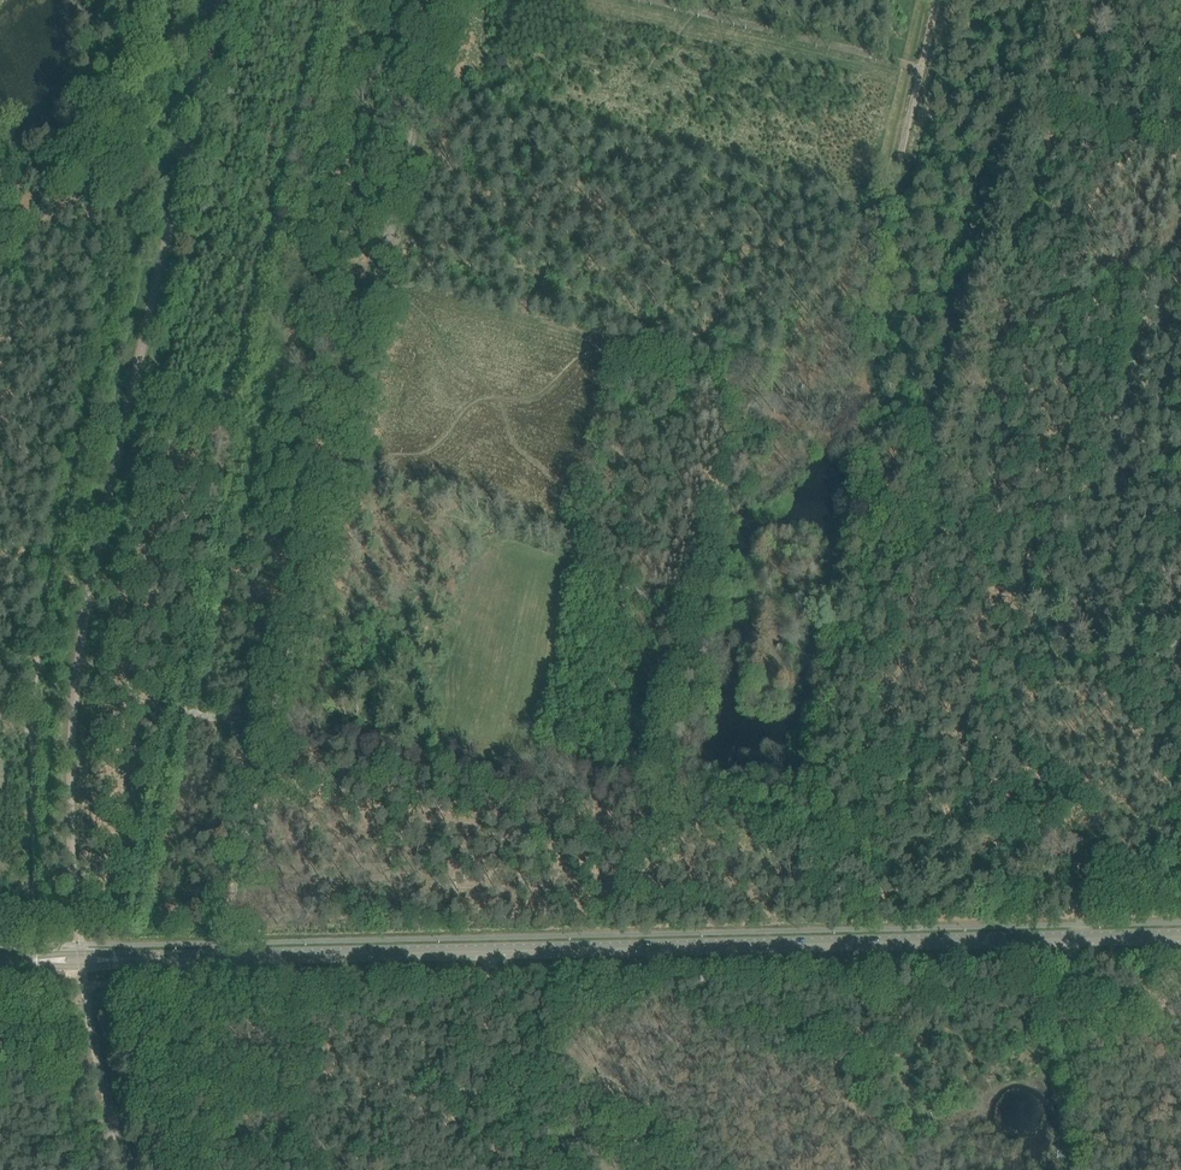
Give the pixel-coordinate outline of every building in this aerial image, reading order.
[(579,1140),(579,1139),(562,1141),(563,1149),(586,1147),(585,1141),(579,1142),(579,1140)]
